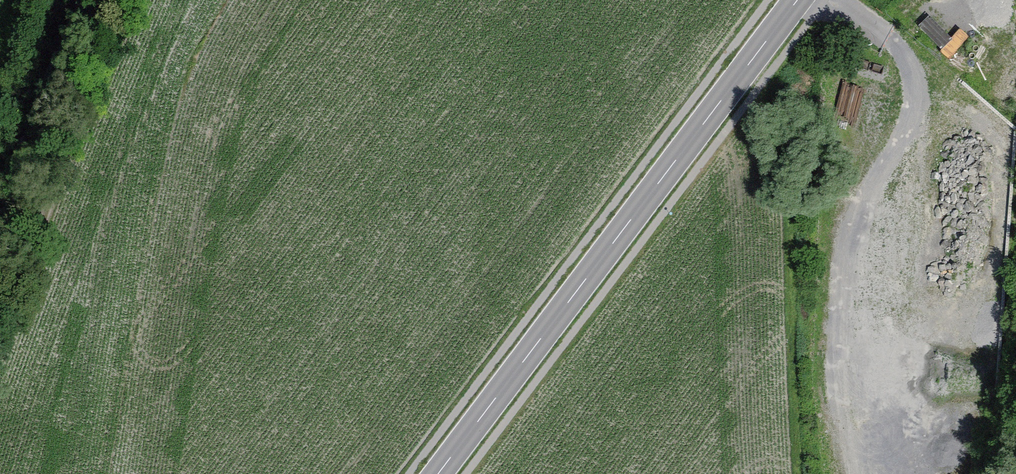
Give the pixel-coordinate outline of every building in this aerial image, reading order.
[(935,15),(924,26),(948,49),(959,38),(935,15)]
